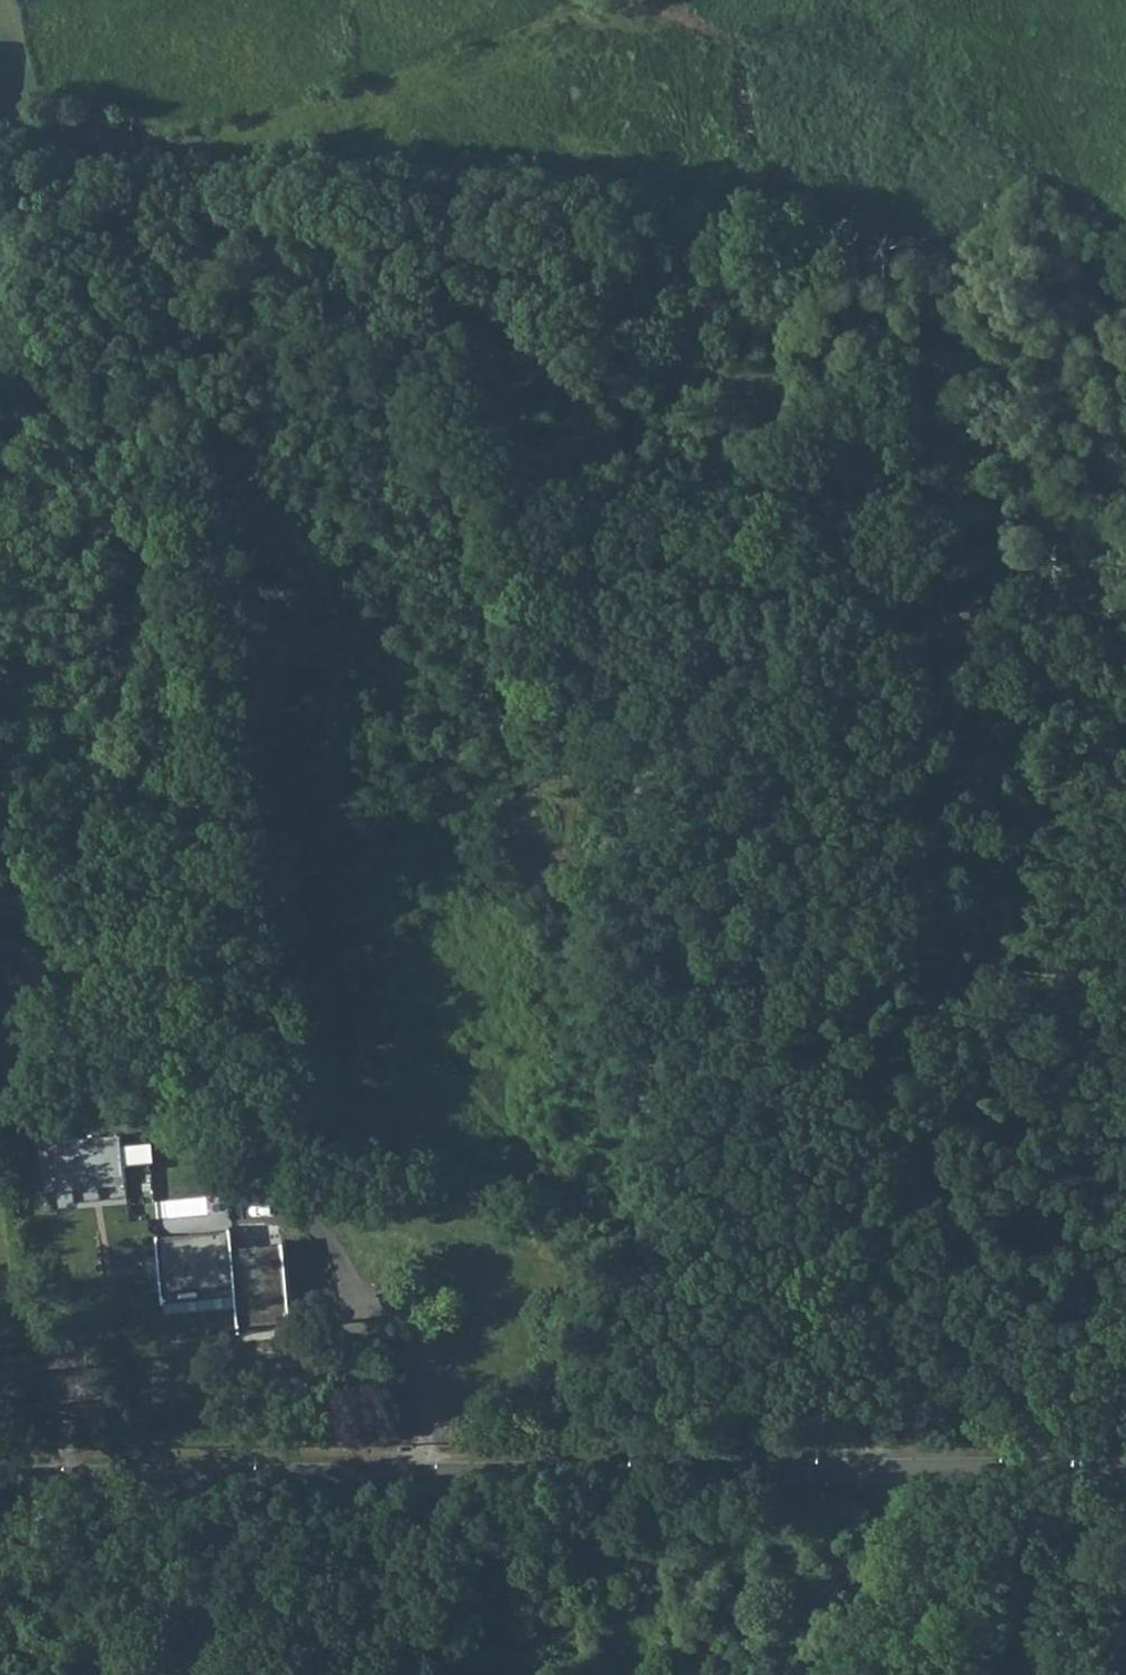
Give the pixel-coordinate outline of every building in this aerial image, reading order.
[(85,1144),(120,1147),(121,1137),(86,1135),(85,1144)] [(117,1186),(120,1147),(85,1145),(83,1184),(117,1186)] [(294,1320),(287,1247),(236,1252),(234,1233),(159,1241),(166,1307),(168,1307),(169,1314),(221,1309),(219,1291),(238,1289),(240,1307),(242,1325),(294,1320)] [(219,1291),(221,1309),(240,1307),(238,1289),(219,1291)] [(242,1325),(243,1333),(295,1328),(294,1320),(242,1325)]
